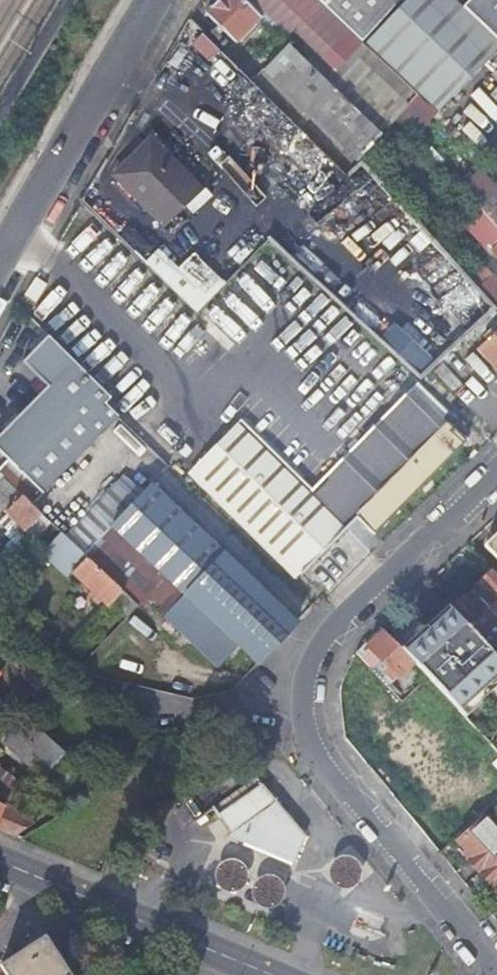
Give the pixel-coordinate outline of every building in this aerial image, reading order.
[(241,0),(218,0),(205,14),(234,43),(259,17),(241,0)] [(259,17),(288,45),(381,135),(389,127),(397,119),(407,107),(352,53),(361,43),(315,0),(241,0),(259,17)] [(361,43),(361,44),(402,0),(315,0),(361,43)] [(361,44),(417,96),(436,114),(496,49),(496,42),(462,8),(453,0),(402,0),(361,44)] [(462,8),(496,42),(496,0),(470,0),(462,8)] [(204,35),(191,45),(204,63),(217,54),(204,35)] [(288,45),(263,71),(357,162),(361,158),(381,136),(381,135),(288,45)] [(239,106),(255,92),(221,53),(206,66),(239,106)] [(263,71),(252,83),(346,175),(357,162),(263,71)] [(394,132),(389,127),(381,135),(381,136),(386,141),(394,132)] [(158,160),(146,148),(131,163),(117,176),(149,208),(146,211),(160,225),(198,188),(164,153),(158,160)] [(461,190),(496,230),(496,192),(480,172),(461,190)] [(314,206),(316,208),(324,199),(337,185),(314,206)] [(473,206),(461,216),(496,255),(496,233),(473,206)] [(196,315),(225,284),(193,253),(177,269),(157,249),(143,264),(196,315)] [(496,306),(496,280),(492,275),(479,286),(496,306)] [(455,340),(469,327),(477,335),(479,332),(488,342),(479,350),(496,369),(496,326),(486,314),(495,306),(470,279),(431,314),(455,340)] [(24,479),(52,446),(59,453),(107,405),(112,400),(89,378),(50,339),(47,336),(21,362),(46,387),(0,435),(0,455),(24,479)] [(290,345),(259,377),(281,398),(312,367),(290,345)] [(193,469),(302,575),(358,519),(366,527),(375,534),(464,442),(410,389),(308,492),(237,424),(193,469)] [(162,450),(189,423),(167,402),(141,429),(162,450)] [(52,446),(24,479),(41,496),(117,416),(107,405),(59,453),(52,446)] [(0,480),(0,509),(8,516),(17,524),(9,532),(7,534),(6,536),(12,542),(24,553),(26,551),(50,525),(32,508),(14,490),(1,478),(0,480)] [(296,624),(150,484),(110,526),(184,596),(163,617),(214,667),(235,645),(257,666),(277,644),(296,624)] [(0,524),(9,532),(17,524),(8,516),(0,524)] [(69,577),(73,573),(86,559),(61,535),(43,553),(69,577)] [(7,547),(18,558),(24,553),(12,542),(7,547)] [(73,573),(109,607),(123,593),(86,559),(73,573)] [(496,620),(496,579),(491,573),(482,582),(479,584),(486,593),(478,600),(496,620)] [(479,584),(471,592),(478,600),(486,593),(479,584)] [(478,600),(471,592),(462,600),(470,608),(478,600)] [(113,606),(126,619),(138,607),(124,595),(113,606)] [(478,600),(470,608),(462,600),(458,604),(450,611),(452,613),(476,639),(496,662),(496,620),(478,600)] [(447,608),(434,620),(438,626),(445,619),(452,613),(450,611),(447,608)] [(452,613),(445,619),(438,626),(434,620),(423,630),(414,638),(401,650),(413,663),(420,671),(426,678),(458,711),(473,697),(479,703),(489,694),(483,688),(496,675),(496,662),(476,639),(452,613)] [(414,638),(423,630),(422,628),(417,628),(413,631),(413,636),(414,638)] [(388,688),(413,663),(401,650),(384,633),(368,648),(361,641),(356,653),(382,681),(388,688)] [(419,685),(426,678),(420,671),(413,677),(419,685)] [(489,694),(496,686),(496,675),(483,688),(489,694)] [(473,697),(458,711),(465,719),(481,704),(479,703),(473,697)] [(65,757),(26,722),(4,746),(43,781),(65,757)] [(1,790),(12,774),(0,766),(0,789),(1,790)] [(292,865),(304,838),(257,780),(216,815),(230,833),(226,841),(236,845),(237,842),(292,865)] [(3,803),(2,807),(0,806),(0,832),(15,838),(35,825),(3,803)] [(491,885),(495,882),(496,884),(496,832),(484,817),(458,841),(464,848),(468,852),(472,856),(467,860),(491,885)] [(463,856),(467,860),(472,856),(468,852),(463,856)] [(220,888),(237,894),(246,871),(228,865),(220,888)] [(44,937),(1,965),(7,974),(68,974),(44,937)]
